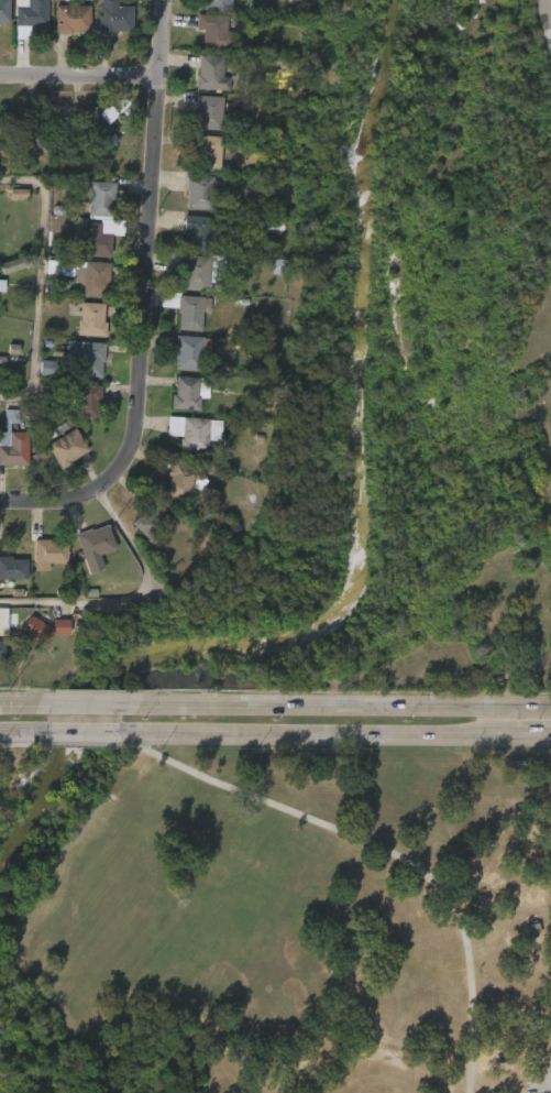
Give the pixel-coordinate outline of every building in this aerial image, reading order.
[(10,24),(0,24),(0,0),(10,0),(10,24)] [(27,8),(27,0),(46,0),(46,26),(29,26),(29,40),(15,40),(15,7),(27,8)] [(103,6),(103,0),(121,0),(121,6),(140,6),(140,31),(100,33),(100,6),(103,6)] [(199,8),(199,0),(226,0),(225,10),(199,8)] [(73,33),(58,33),(58,6),(92,6),(92,31),(76,31),(76,33),(73,33)] [(232,32),(231,50),(202,48),(203,30),(197,30),(198,13),(227,15),(227,32),(232,32)] [(223,56),(222,77),(230,78),(230,91),(197,90),(197,76),(199,76),(200,55),(223,56)] [(221,110),(221,119),(195,118),(196,95),(222,96),(221,110)] [(14,134),(0,134),(0,112),(15,112),(14,134)] [(41,117),(41,119),(58,119),(57,129),(49,129),(49,152),(47,152),(47,159),(41,159),(41,152),(26,152),(27,113),(41,113),(41,117)] [(121,141),(101,157),(84,135),(88,133),(84,128),(101,113),(121,141)] [(225,138),(223,164),(206,162),(207,153),(200,153),(202,134),(225,138)] [(217,181),(217,186),(213,186),(211,211),(187,209),(188,190),(186,190),(187,174),(214,176),(213,181),(217,181)] [(115,182),(114,196),(110,196),(110,199),(112,199),(112,217),(88,216),(89,198),(85,198),(85,188),(89,188),(90,181),(115,182)] [(28,190),(11,190),(11,199),(27,199),(28,190)] [(216,225),(214,245),(210,244),(209,251),(184,249),(185,215),(211,217),(211,225),(216,225)] [(98,219),(98,221),(102,222),(101,233),(111,233),(110,256),(82,253),(85,238),(78,237),(79,222),(88,221),(88,218),(98,219)] [(210,255),(208,289),(181,287),(181,272),(164,271),(165,251),(185,251),(185,254),(210,255)] [(22,257),(0,264),(0,267),(2,275),(26,267),(22,257)] [(288,262),(273,260),(271,274),(286,276),(288,262)] [(85,261),(110,262),(109,281),(107,281),(106,297),(81,296),(82,282),(71,281),(73,261),(85,262),(85,261)] [(202,296),(201,329),(179,328),(180,313),(178,313),(179,295),(202,296)] [(104,304),(103,323),(106,323),(104,337),(75,336),(76,323),(71,323),(73,303),(104,304)] [(210,338),(209,352),(201,352),(200,371),(175,369),(176,335),(210,338)] [(106,343),(103,361),(101,361),(101,379),(78,378),(79,357),(68,356),(68,341),(106,343)] [(208,392),(208,398),(200,397),(199,412),(170,409),(172,394),(175,394),(176,375),(209,379),(208,392)] [(102,385),(101,403),(98,403),(97,419),(77,418),(78,398),(71,398),(73,383),(102,385)] [(25,466),(0,465),(0,433),(4,433),(4,409),(19,411),(19,423),(9,423),(9,431),(26,433),(25,466)] [(220,430),(219,441),(209,440),(208,452),(178,450),(179,438),(181,438),(183,436),(166,435),(167,415),(221,419),(220,430)] [(75,428),(89,450),(71,461),(73,463),(63,470),(47,444),(65,430),(66,433),(75,428)] [(205,487),(203,491),(195,488),(189,503),(165,493),(176,462),(201,472),(199,478),(207,481),(205,487)] [(179,516),(175,520),(179,524),(175,528),(172,525),(154,543),(137,526),(140,525),(136,522),(143,515),(144,516),(163,499),(179,516)] [(107,525),(115,548),(99,555),(103,569),(89,575),(74,534),(89,528),(90,531),(107,525)] [(51,539),(51,542),(67,542),(66,562),(48,562),(48,571),(33,570),(33,539),(51,539)] [(23,556),(24,585),(39,585),(39,578),(58,577),(57,555),(23,556)] [(26,579),(0,579),(0,556),(11,556),(11,558),(26,559),(26,579)] [(17,594),(17,572),(0,572),(0,594),(17,594)] [(53,630),(43,645),(20,632),(30,615),(53,630)] [(53,650),(60,640),(47,632),(41,642),(21,630),(11,645),(35,660),(45,645),(53,650)]
